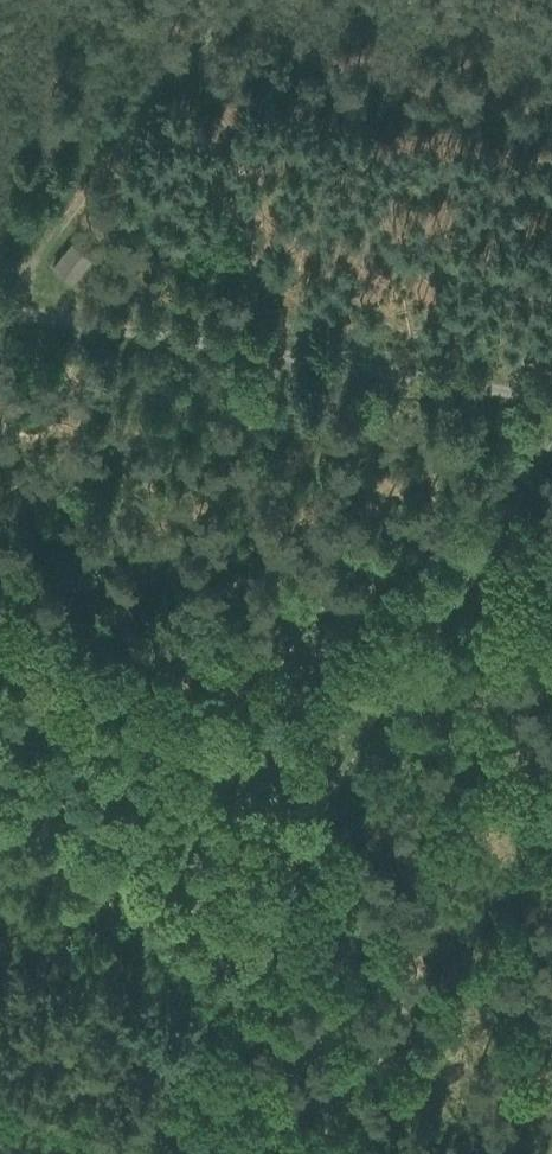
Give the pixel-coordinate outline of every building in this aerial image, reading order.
[(73,241),(53,267),(70,282),(91,255),(73,241)]
